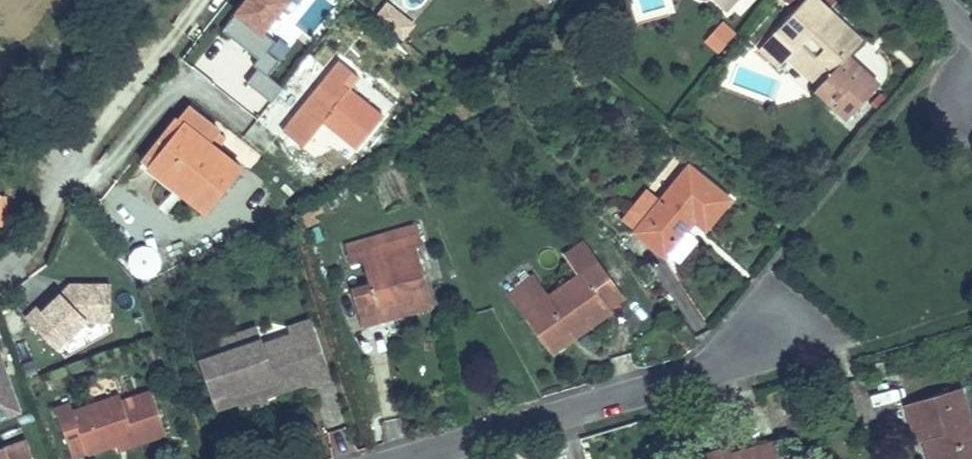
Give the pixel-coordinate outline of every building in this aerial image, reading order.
[(335,4),(329,0),(244,0),(219,34),(252,58),(236,79),(270,104),(282,87),(262,72),(295,27),(310,38),(335,4)] [(642,18),(667,12),(664,0),(638,0),(642,18)] [(729,10),(739,0),(718,0),(729,10)] [(820,86),(816,90),(847,119),(879,84),(860,67),(849,68),(848,56),(862,41),(818,0),(804,0),(792,13),(780,26),(760,48),(780,67),(789,57),(802,43),(819,59),(837,53),(844,60),(820,86)] [(384,23),(403,38),(414,25),(396,10),(384,23)] [(723,23),(720,27),(731,37),(735,33),(723,23)] [(731,37),(720,27),(707,41),(718,52),(731,37)] [(819,59),(802,43),(789,57),(820,86),(844,60),(837,53),(819,59)] [(330,71),(303,105),(307,108),(321,120),(309,136),(308,136),(303,132),(290,121),(282,130),(310,153),(324,136),(315,129),(349,87),(330,71)] [(302,104),(289,121),(290,121),(303,132),(308,136),(321,120),(307,108),(303,105),(302,104)] [(183,121),(210,143),(219,131),(187,106),(143,162),(147,166),(183,121)] [(242,169),(210,143),(183,121),(147,166),(207,213),(242,169)] [(729,200),(689,167),(636,232),(665,255),(694,219),(706,228),(729,200)] [(417,225),(345,246),(351,265),(363,261),(370,285),(352,290),(362,326),(434,305),(416,245),(423,243),(417,225)] [(152,244),(133,251),(142,276),(162,268),(152,244)] [(525,313),(547,344),(570,327),(576,336),(609,312),(607,308),(621,298),(597,262),(580,274),(548,297),(534,276),(511,293),(525,313)] [(110,285),(71,285),(70,290),(63,297),(60,295),(43,311),(38,306),(26,318),(56,349),(85,321),(110,322),(110,285)] [(71,285),(60,295),(63,297),(70,290),(71,285)] [(293,333),(296,340),(314,334),(309,320),(289,327),(291,334),(293,333)] [(260,339),(255,327),(216,341),(217,345),(198,351),(201,360),(260,339)] [(553,352),(576,336),(570,327),(547,344),(553,352)] [(291,334),(261,345),(260,339),(201,360),(212,394),(233,387),(235,393),(272,380),(276,391),(307,380),(309,379),(307,374),(325,368),(314,334),(296,340),(293,333),(291,334)] [(19,412),(0,358),(0,418),(19,412)] [(325,368),(307,374),(309,379),(307,380),(310,387),(330,380),(325,368)] [(233,387),(212,394),(217,407),(238,400),(241,409),(267,400),(265,395),(276,391),(272,380),(235,393),(233,387)] [(115,382),(87,391),(92,405),(120,396),(115,382)] [(936,458),(971,458),(971,421),(969,422),(960,389),(907,404),(918,442),(924,440),(930,438),(936,458)] [(120,395),(120,396),(92,405),(73,411),(71,402),(55,408),(68,445),(83,439),(88,453),(88,455),(117,445),(134,439),(136,445),(166,435),(152,392),(122,402),(120,395)] [(924,440),(929,458),(936,458),(930,438),(924,440)] [(83,439),(68,445),(72,458),(88,453),(83,439)] [(134,439),(117,445),(119,451),(136,445),(134,439)] [(695,458),(785,458),(779,440),(732,454),(730,448),(695,458)] [(26,441),(0,450),(0,458),(32,458),(26,441)]
